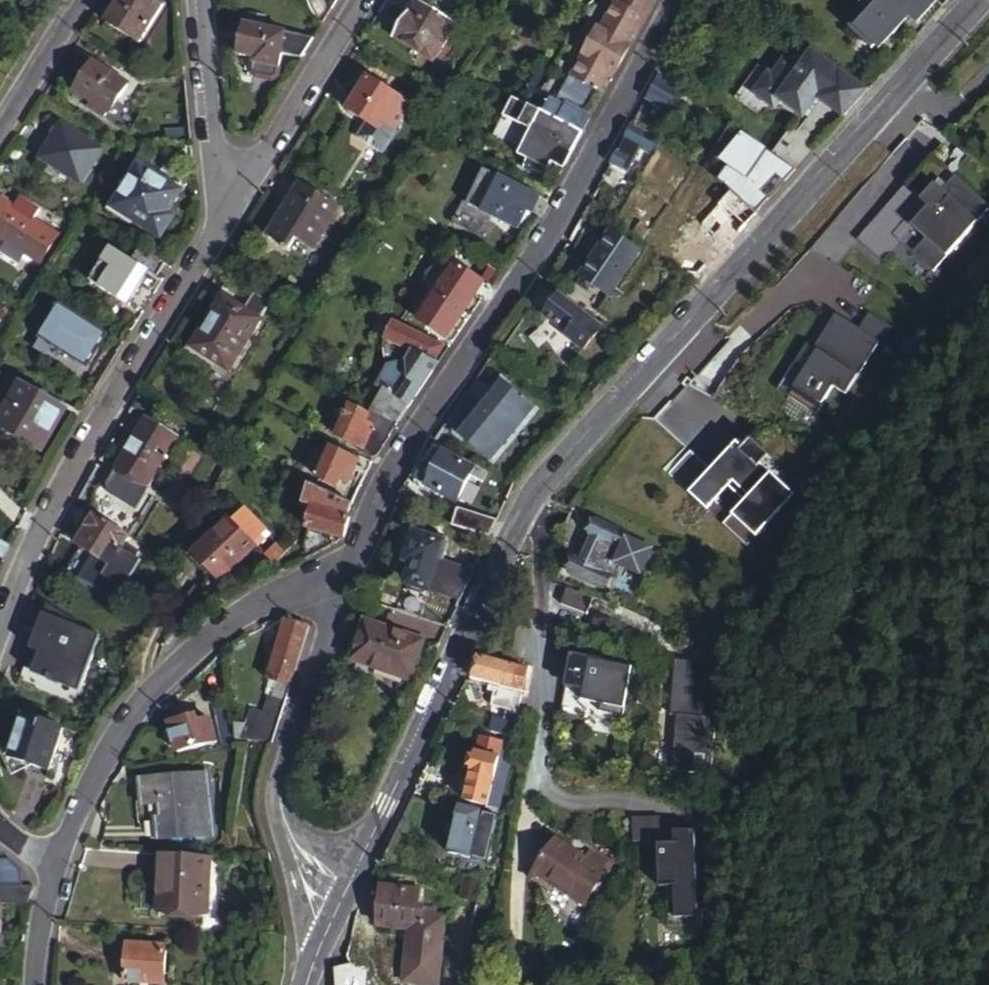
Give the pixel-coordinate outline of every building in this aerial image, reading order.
[(149,0),(119,0),(103,25),(137,46),(161,8),(149,0)] [(613,70),(644,16),(653,0),(652,0),(616,0),(600,28),(597,27),(572,75),(578,78),(593,86),(592,89),(594,91),(596,91),(609,70),(609,68),(613,70)] [(853,25),(876,45),(904,12),(914,20),(930,0),(874,0),(853,25)] [(455,24),(416,1),(394,35),(433,59),(455,24)] [(277,71),(284,35),(245,27),(239,59),(255,63),(254,67),(277,71)] [(817,98),(840,117),(865,89),(806,44),(790,67),(774,55),(763,70),(756,81),(772,95),(798,114),(799,112),(809,98),(809,95),(814,95),(817,97),(816,98),(817,98)] [(660,71),(682,87),(691,76),(668,58),(660,71)] [(73,91),(89,101),(101,109),(106,112),(108,114),(127,85),(92,61),(73,91)] [(756,81),(763,70),(756,71),(745,87),(762,99),(769,99),(772,95),(756,81)] [(660,71),(651,85),(672,100),(682,87),(660,71)] [(397,97),(366,77),(345,111),(376,130),(379,125),(397,97)] [(567,79),(552,101),(561,106),(563,103),(582,114),(594,91),(592,89),(593,86),(578,78),(567,79)] [(817,97),(814,95),(809,95),(809,98),(799,112),(805,116),(817,98),(816,98),(817,97)] [(391,132),(409,105),(397,97),(379,125),(391,132)] [(543,115),(579,131),(588,117),(582,114),(563,103),(561,106),(552,101),(547,98),(538,113),(543,115)] [(101,109),(89,101),(86,107),(103,118),(106,112),(101,109)] [(568,150),(579,131),(543,115),(538,113),(527,108),(520,121),(528,125),(513,154),(522,159),(518,167),(539,178),(547,162),(550,157),(562,163),(568,150)] [(101,149),(60,123),(40,158),(80,183),(101,149)] [(190,139),(188,125),(167,129),(169,142),(190,139)] [(628,125),(609,161),(621,167),(636,141),(641,144),(639,148),(653,155),(660,143),(657,141),(628,125)] [(727,193),(753,215),(766,200),(755,192),(770,175),(781,162),(743,134),(721,164),(725,167),(713,183),(727,193)] [(559,168),(562,163),(550,157),(547,162),(559,168)] [(792,171),(781,162),(770,175),(781,183),(792,171)] [(178,190),(139,166),(114,206),(159,235),(170,217),(164,213),(178,190)] [(477,167),(460,200),(512,226),(521,208),(527,211),(535,195),(477,167)] [(336,209),(301,186),(267,239),(288,253),(297,239),(312,249),(336,209)] [(687,237),(712,259),(753,215),(727,193),(687,237)] [(41,262),(57,235),(0,200),(0,237),(41,262)] [(638,221),(632,229),(642,237),(647,228),(638,221)] [(606,230),(585,258),(573,273),(578,277),(575,282),(582,287),(586,282),(593,287),(583,299),(594,307),(612,283),(600,274),(624,243),(606,230)] [(145,271),(133,262),(110,249),(90,282),(128,307),(137,293),(133,289),(145,271)] [(164,265),(140,250),(133,262),(145,271),(156,276),(164,265)] [(482,283),(454,265),(416,320),(444,338),(482,283)] [(253,295),(223,276),(215,291),(219,296),(243,310),(253,295)] [(537,281),(525,300),(541,311),(554,293),(537,281)] [(554,293),(541,311),(566,329),(582,308),(557,289),(554,293)] [(243,310),(219,296),(207,313),(212,317),(192,349),(226,371),(259,320),(243,310)] [(918,332),(928,315),(893,296),(884,313),(859,300),(840,336),(833,332),(807,379),(847,400),(862,371),(875,378),(904,324),(918,332)] [(104,336),(58,308),(39,339),(85,367),(104,336)] [(590,339),(602,322),(582,308),(566,329),(564,332),(573,339),(579,331),(590,339)] [(439,346),(393,322),(383,339),(404,351),(415,357),(409,369),(420,375),(430,361),(439,346)] [(415,357),(404,351),(398,363),(384,368),(375,387),(381,390),(408,403),(435,364),(430,361),(420,375),(409,369),(415,357)] [(513,375),(526,384),(532,376),(520,366),(513,375)] [(455,402),(436,430),(461,448),(468,440),(491,457),(533,406),(500,381),(473,415),(455,402)] [(22,383),(0,417),(0,425),(41,450),(65,410),(22,383)] [(143,388),(130,408),(145,418),(160,427),(172,407),(143,388)] [(381,390),(370,410),(395,423),(408,403),(381,390)] [(363,421),(367,415),(349,405),(335,433),(361,447),(373,426),(363,421)] [(373,426),(387,434),(395,423),(370,410),(367,415),(363,421),(373,426)] [(160,427),(145,418),(114,468),(146,487),(176,437),(160,427)] [(373,453),(387,434),(373,426),(361,447),(373,453)] [(748,546),(797,493),(762,461),(769,453),(747,433),(712,470),(690,449),(668,472),(748,546)] [(331,445),(314,475),(333,485),(338,477),(345,481),(352,468),(356,459),(355,458),(331,445)] [(469,466),(426,445),(418,456),(423,459),(411,477),(406,474),(395,489),(415,495),(420,484),(452,500),(465,475),(477,481),(483,471),(470,464),(469,466)] [(369,463),(356,456),(355,458),(356,459),(352,468),(363,474),(369,463)] [(347,503),(309,483),(307,488),(330,497),(326,509),(342,516),(347,503)] [(303,501),(311,504),(326,509),(330,497),(307,488),(303,501)] [(323,532),(340,537),(347,517),(342,516),(326,509),(311,504),(303,524),(323,532)] [(487,537),(495,520),(456,508),(451,525),(487,537)] [(588,523),(567,513),(559,530),(561,543),(575,550),(588,523)] [(120,549),(128,536),(94,515),(75,545),(105,564),(101,570),(127,586),(142,563),(120,549)] [(257,543),(229,515),(194,551),(221,579),(257,543)] [(323,532),(303,524),(297,542),(303,556),(317,549),(323,532)] [(641,569),(649,548),(594,525),(591,527),(589,532),(590,535),(580,559),(575,557),(569,573),(585,581),(592,566),(611,573),(617,559),(641,569)] [(449,544),(441,541),(412,532),(401,561),(410,564),(404,583),(410,585),(412,592),(425,597),(432,593),(436,594),(454,546),(449,544)] [(444,534),(441,541),(449,544),(451,537),(444,534)] [(288,552),(276,540),(265,552),(277,563),(288,552)] [(604,589),(611,573),(592,566),(585,581),(604,589)] [(98,636),(47,604),(34,633),(44,637),(23,686),(68,706),(98,636)] [(305,624),(280,617),(275,634),(270,635),(266,647),(270,650),(261,677),(268,679),(287,685),(305,624)] [(364,622),(358,639),(367,641),(372,624),(364,622)] [(367,641),(358,639),(352,658),(409,675),(420,637),(372,624),(367,641)] [(525,670),(493,663),(473,659),(469,678),(521,689),(525,670)] [(719,683),(720,663),(680,661),(679,680),(652,679),(650,719),(642,719),(639,772),(683,775),(685,742),(700,743),(703,682),(719,683)] [(628,667),(567,662),(565,689),(582,691),(581,706),(600,707),(599,715),(623,717),(628,667)] [(287,685),(268,679),(257,717),(254,716),(247,737),(270,743),(287,685)] [(504,720),(514,723),(515,715),(519,695),(510,694),(504,720)] [(222,747),(237,743),(230,698),(217,708),(222,747)] [(53,727),(24,718),(10,759),(39,768),(53,727)] [(499,733),(511,735),(514,723),(504,720),(492,718),(489,730),(499,733)] [(214,745),(210,723),(190,726),(189,720),(169,724),(170,730),(164,735),(166,745),(173,747),(175,753),(214,745)] [(463,799),(496,807),(511,735),(499,733),(498,740),(477,735),(473,755),(468,758),(464,774),(467,780),(463,799)] [(198,776),(129,781),(133,824),(143,823),(145,842),(202,837),(198,776)] [(494,814),(458,806),(447,853),(485,860),(494,814)] [(676,840),(660,840),(660,887),(674,887),(674,922),(697,922),(696,827),(676,827),(676,840)] [(586,860),(555,841),(532,875),(583,909),(610,867),(590,853),(586,860)] [(193,859),(147,855),(144,911),(191,914),(193,859)] [(21,886),(20,871),(7,860),(0,860),(0,887),(21,886)] [(473,884),(459,880),(455,901),(468,904),(473,884)] [(410,887),(374,884),(371,925),(403,928),(412,929),(414,914),(414,905),(409,904),(410,887)] [(27,902),(31,888),(30,886),(21,886),(0,887),(0,888),(1,903),(27,902)] [(414,914),(412,929),(403,928),(398,981),(430,984),(437,916),(414,914)] [(155,947),(120,946),(117,982),(153,983),(155,947)]
